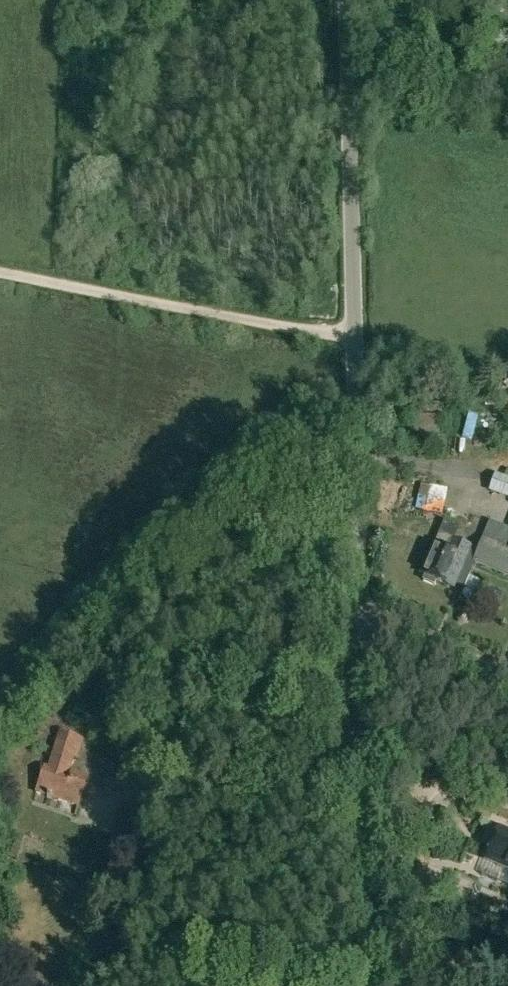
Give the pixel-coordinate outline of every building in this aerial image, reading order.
[(441,419),(412,416),(410,441),(439,444),(441,419)] [(490,493),(507,499),(507,478),(496,474),(490,493)] [(489,521),(472,563),(507,578),(507,529),(489,521)] [(423,574),(445,584),(446,580),(454,583),(470,547),(454,539),(458,529),(445,523),(423,574)] [(49,769),(44,768),(37,793),(78,806),(87,777),(69,772),(74,757),(77,758),(83,741),(59,734),(49,769)] [(497,829),(485,860),(507,869),(507,833),(497,829)]
